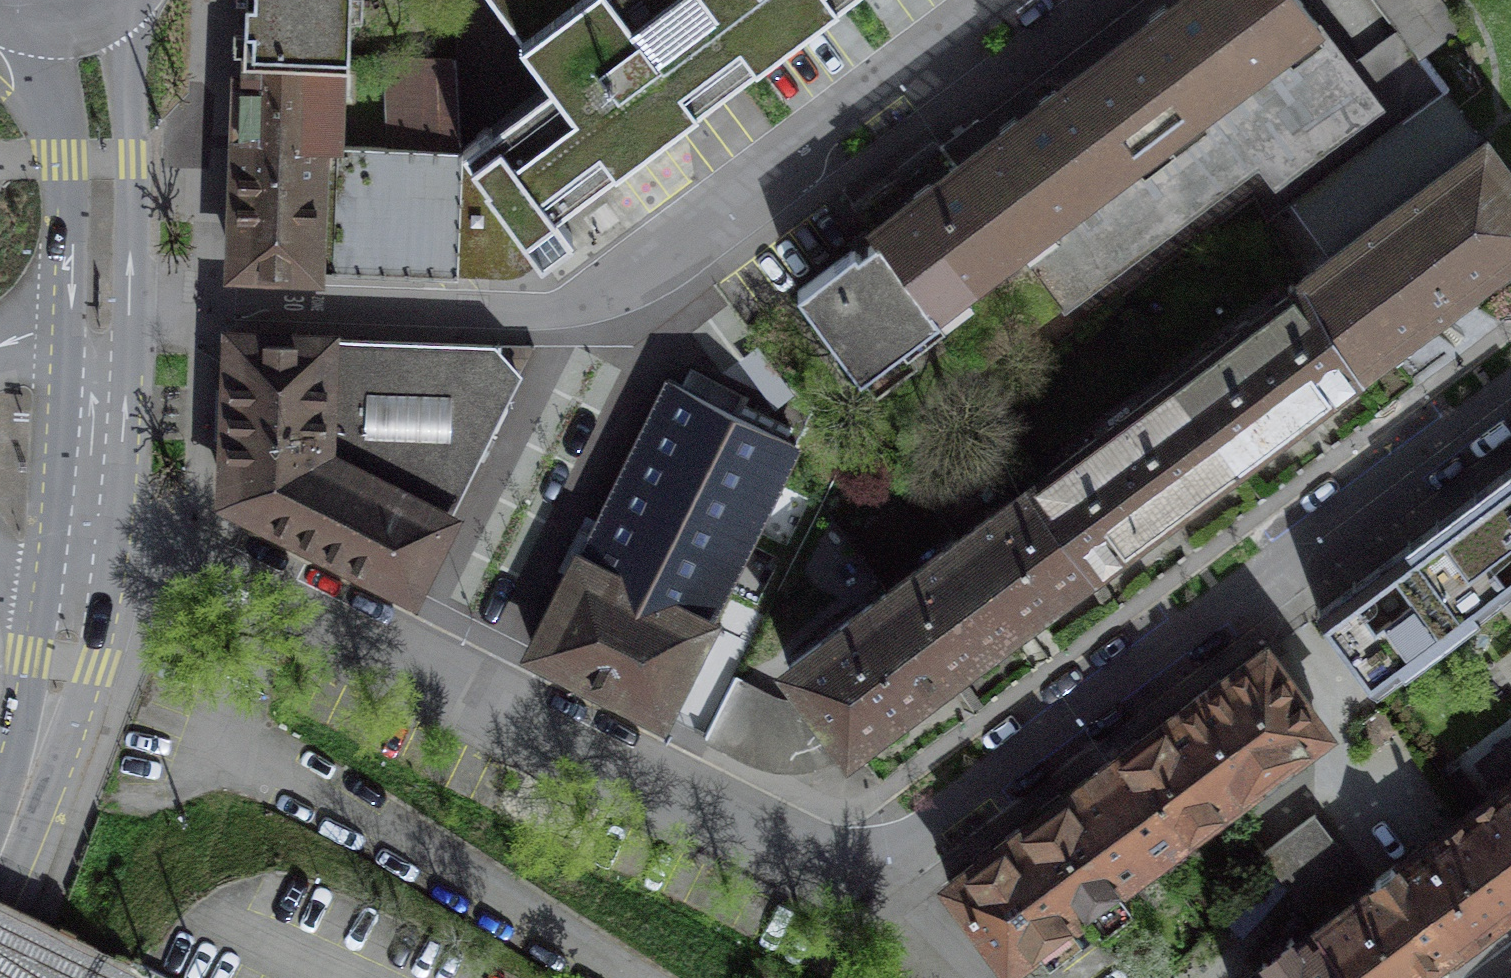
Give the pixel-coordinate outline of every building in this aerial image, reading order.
[(243,9),(242,53),(343,55),(349,56),(351,0),(244,0),(243,9)] [(742,0),(492,0),(553,80),(549,83),(613,170),(777,48),(742,0)] [(842,0),(742,0),(777,48),(842,0)] [(938,145),(1013,245),(1316,21),(1300,0),(1176,0),(993,137),(977,116),(938,145)] [(1316,21),(1013,245),(1060,308),(1259,161),(1276,183),(1380,106),(1316,21)] [(341,146),(343,55),(242,53),(241,68),(241,74),(239,142),(341,146)] [(389,148),(459,150),(455,60),(386,57),(389,148)] [(549,83),(459,150),(539,258),(571,233),(554,213),(613,170),(549,83)] [(341,146),(239,142),(239,157),(235,267),(457,275),(459,150),(389,148),(341,146)] [(1485,142),(1302,277),(1305,281),(1356,367),(1510,252),(1510,177),(1485,142)] [(1013,245),(938,145),(929,152),(856,208),(877,236),(940,320),(976,368),(1060,308),(1013,245)] [(459,150),(457,275),(511,276),(539,258),(459,150)] [(940,320),(877,236),(867,244),(858,251),(855,246),(797,290),(860,374),(863,372),(876,389),(915,359),(905,346),(940,320)] [(1232,460),(1356,367),(1305,281),(1172,379),(1232,460)] [(493,344),(232,335),(227,460),(227,494),(410,587),(519,372),(493,344)] [(1232,460),(1172,379),(1030,484),(1091,564),(1232,460)] [(840,467),(668,380),(534,649),(706,735),(734,677),(840,467)] [(1444,513),(1495,599),(1510,586),(1510,464),(1444,513)] [(1091,564),(1030,484),(958,539),(1018,618),(1091,564)] [(1495,599),(1444,513),(1315,610),(1375,688),(1495,599)] [(1018,618),(958,539),(885,592),(946,672),(1018,618)] [(946,672),(885,592),(787,664),(809,693),(847,746),(946,672)] [(1265,647),(1165,721),(1224,802),(1326,729),(1265,647)] [(780,699),(734,677),(706,735),(756,760),(767,763),(777,765),(787,765),(796,765),(804,764),(814,763),(847,746),(809,693),(804,697),(797,699),(787,700),(780,699)] [(1165,721),(1092,775),(1152,854),(1153,856),(1224,802),(1165,721)] [(1510,868),(1510,735),(1476,762),(1498,789),(1470,812),(1510,868)] [(1092,775),(1020,828),(1080,908),(1082,910),(1152,854),(1092,775)] [(1457,949),(1510,908),(1510,868),(1470,812),(1396,866),(1454,944),(1457,949)] [(1454,944),(1396,866),(1395,865),(1365,888),(1312,814),(1261,852),(1316,925),(1356,977),(1408,977),(1454,944)] [(949,883),(1008,962),(1080,908),(1020,828),(949,883)] [(1316,925),(1297,941),(1291,934),(1262,956),(1266,962),(1246,977),(1356,977),(1316,925)]
